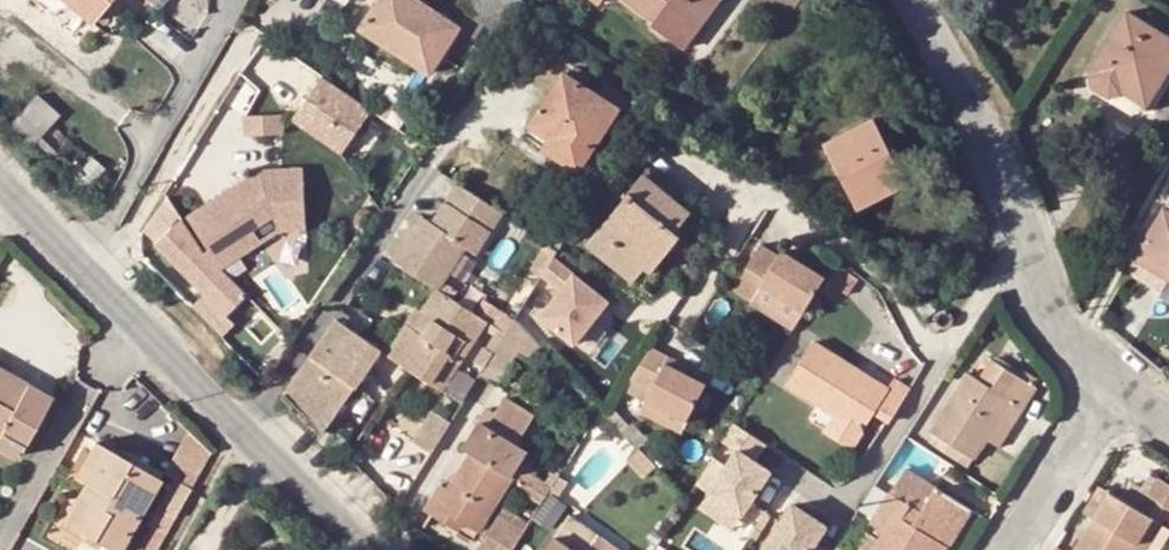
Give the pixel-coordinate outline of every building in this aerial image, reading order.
[(51,13),(61,0),(35,0),(51,13)] [(90,18),(105,0),(67,0),(90,18)] [(161,9),(168,0),(150,0),(161,9)] [(456,31),(460,25),(449,18),(423,0),(379,0),(360,27),(430,71),(456,31)] [(701,23),(692,16),(705,0),(632,0),(656,18),(653,21),(685,44),(701,23)] [(692,16),(701,23),(718,0),(705,0),(692,16)] [(494,37),(500,30),(460,1),(449,18),(460,25),(456,31),(470,42),(480,29),(494,37)] [(504,30),(508,32),(527,6),(521,1),(501,28),(504,30)] [(1092,71),(1097,87),(1109,94),(1127,92),(1147,104),(1168,67),(1168,38),(1128,14),(1092,71)] [(577,66),(570,76),(586,86),(593,76),(577,66)] [(550,136),(543,146),(579,169),(620,108),(616,105),(597,93),(586,86),(570,76),(564,72),(531,124),(550,136)] [(322,77),(292,121),(336,151),(367,107),(322,77)] [(605,81),(597,93),(616,105),(624,94),(605,81)] [(60,115),(38,93),(16,115),(37,137),(60,115)] [(282,114),(245,116),(246,136),(283,134),(282,114)] [(858,207),(887,193),(882,183),(903,173),(876,120),(826,144),(858,207)] [(101,173),(89,162),(69,182),(81,194),(101,173)] [(276,222),(306,220),(304,169),(259,171),(189,217),(210,250),(222,268),(262,242),(254,229),(274,216),(276,222)] [(633,277),(645,264),(653,271),(680,236),(662,221),(678,201),(643,173),(587,242),(633,277)] [(908,183),(903,173),(882,183),(887,193),(908,183)] [(465,249),(474,255),(502,211),(457,184),(431,225),(419,219),(391,264),(438,292),(465,249)] [(678,201),(662,221),(680,236),(696,216),(678,201)] [(1133,261),(1168,283),(1168,282),(1168,202),(1133,261)] [(767,210),(753,230),(755,232),(761,235),(774,216),(767,210)] [(248,295),(222,268),(210,250),(205,253),(182,219),(157,244),(206,294),(193,307),(222,337),(235,325),(227,316),(248,295)] [(306,220),(276,222),(278,229),(306,228),(306,220)] [(549,238),(533,266),(544,274),(545,271),(557,253),(561,246),(565,240),(553,233),(549,238)] [(785,249),(782,254),(763,242),(734,285),(753,298),(762,284),(776,293),(767,308),(795,326),(797,323),(826,275),(785,249)] [(557,253),(545,271),(563,287),(541,312),(574,340),(610,299),(557,253)] [(842,268),(827,292),(838,300),(850,307),(865,284),(842,268)] [(776,293),(762,284),(753,298),(767,308),(776,293)] [(452,357),(462,363),(488,322),(438,292),(423,315),(419,313),(389,360),(433,387),(452,357)] [(833,309),(838,300),(827,292),(821,302),(833,309)] [(936,309),(924,292),(915,299),(926,318),(936,309)] [(490,323),(505,332),(513,321),(497,312),(490,323)] [(523,344),(539,355),(545,346),(516,315),(513,321),(505,332),(483,369),(499,380),(523,344)] [(940,327),(933,318),(928,322),(935,331),(940,327)] [(337,320),(287,393),(324,431),(354,387),(381,348),(337,320)] [(895,379),(889,389),(884,397),(856,380),(861,372),(815,342),(787,383),(820,404),(836,414),(827,429),(852,444),(873,411),(889,420),(910,389),(895,379)] [(652,399),(692,419),(712,382),(672,361),(676,357),(654,347),(635,378),(657,390),(652,399)] [(979,378),(992,386),(1004,366),(992,359),(979,378)] [(933,429),(963,448),(974,456),(976,457),(988,438),(1014,399),(1023,404),(1034,386),(1004,366),(992,386),(979,378),(970,372),(933,429)] [(856,380),(884,397),(889,389),(861,372),(856,380)] [(18,452),(50,396),(25,383),(22,388),(0,376),(0,443),(18,452)] [(629,387),(652,399),(657,390),(635,378),(629,387)] [(685,432),(692,419),(652,399),(646,412),(685,432)] [(1023,404),(1014,399),(988,438),(1001,446),(1026,406),(1023,404)] [(471,450),(512,476),(529,450),(516,442),(531,418),(505,402),(496,416),(486,410),(464,445),(471,450)] [(625,430),(633,423),(618,405),(612,415),(625,430)] [(443,432),(449,423),(435,415),(416,444),(431,453),(443,432)] [(757,461),(768,444),(736,423),(724,441),(738,450),(729,466),(714,457),(697,484),(713,493),(746,514),(774,471),(757,461)] [(180,426),(155,471),(171,479),(190,490),(210,455),(180,426)] [(61,524),(106,549),(116,549),(156,481),(94,445),(75,478),(84,483),(61,524)] [(958,456),(969,463),(974,456),(963,448),(958,456)] [(441,482),(426,506),(441,515),(445,509),(465,523),(479,531),(512,476),(471,450),(448,487),(441,482)] [(945,545),(932,537),(954,501),(905,471),(871,523),(890,534),(885,543),(877,538),(870,549),(941,549),(945,545)] [(1112,494),(1096,519),(1078,548),(1081,549),(1137,549),(1154,522),(1162,527),(1168,516),(1168,485),(1158,478),(1148,494),(1150,495),(1140,511),(1112,494)] [(171,479),(154,509),(173,520),(190,490),(171,479)] [(1085,513),(1096,519),(1112,494),(1101,487),(1085,513)] [(746,514),(713,493),(703,508),(736,529),(746,514)] [(967,509),(954,501),(932,537),(945,545),(967,509)] [(819,541),(829,526),(795,504),(767,547),(772,549),(832,549),(819,541)] [(465,523),(445,509),(441,515),(462,528),(465,523)] [(524,530),(498,515),(477,549),(512,549),(524,530)] [(600,535),(571,515),(546,549),(589,549),(600,535)] [(1162,527),(1154,522),(1137,549),(1148,549),(1162,527)] [(589,549),(619,549),(600,535),(589,549)]
